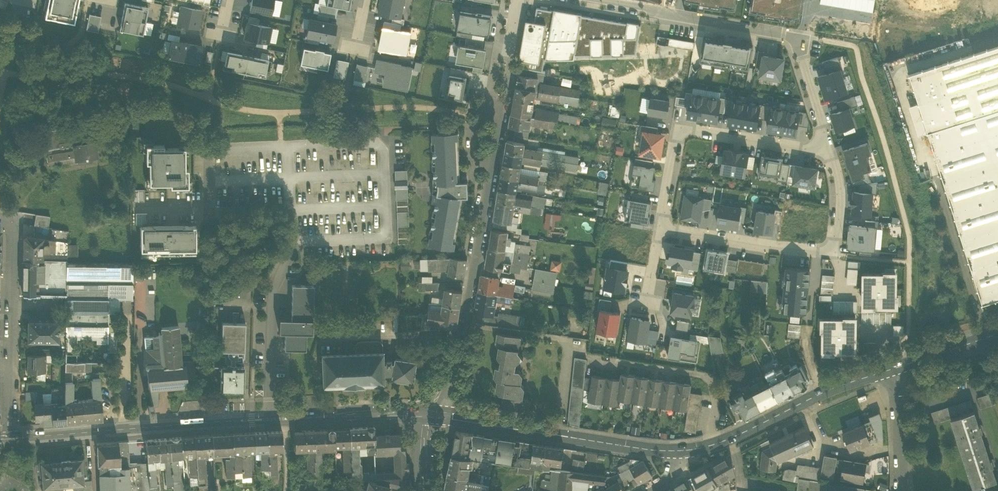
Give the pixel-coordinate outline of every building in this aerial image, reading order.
[(44,16),(74,22),(78,0),(48,0),(44,16)] [(274,0),(252,0),(250,10),(271,15),(274,0)] [(278,0),(274,0),(271,15),(279,16),(282,1),(278,0)] [(325,4),(337,7),(348,9),(350,0),(326,0),(325,4)] [(379,14),(393,17),(401,18),(404,1),(400,0),(381,0),(379,14)] [(691,0),(692,0),(699,1),(705,2),(704,6),(705,6),(720,9),(721,5),(728,6),(728,7),(729,1),(736,2),(736,1),(736,0),(691,0)] [(751,5),(757,6),(756,11),(757,11),(764,13),(763,16),(779,19),(780,15),(786,16),(793,18),(794,18),(795,12),(801,13),(803,0),(752,0),(751,5)] [(728,7),(728,6),(727,9),(735,10),(737,1),(736,1),(736,2),(729,1),(728,7)] [(125,2),(122,17),(145,21),(148,7),(125,2)] [(320,3),(317,13),(335,17),(337,7),(325,4),(320,3)] [(462,4),(461,10),(474,12),(475,6),(462,4)] [(757,6),(751,5),(750,5),(749,12),(757,14),(757,11),(756,11),(757,6)] [(198,29),(202,10),(181,6),(180,12),(177,25),(198,29)] [(627,21),(627,23),(582,15),(582,13),(554,9),(554,10),(536,7),(534,21),(537,22),(534,39),(522,40),(519,60),(521,60),(519,66),(520,67),(543,71),(544,60),(562,59),(562,55),(575,55),(590,55),(590,56),(603,56),(603,54),(611,54),(611,56),(624,55),(624,54),(632,54),(632,42),(638,42),(641,25),(639,25),(639,23),(627,21)] [(171,23),(177,25),(180,12),(173,10),(171,23)] [(489,35),(490,29),(492,15),(477,13),(474,12),(461,10),(461,11),(462,11),(460,21),(459,21),(457,30),(473,32),(485,34),(489,35)] [(794,18),(793,18),(793,20),(800,21),(801,13),(795,12),(794,18)] [(89,14),(86,30),(98,32),(101,16),(89,14)] [(145,21),(122,17),(119,29),(143,34),(145,21)] [(307,28),(309,18),(303,17),(301,27),(307,28)] [(401,18),(393,17),(392,23),(401,24),(404,25),(405,19),(401,18)] [(334,36),(336,24),(309,18),(307,28),(305,35),(319,38),(323,39),(324,34),(334,36)] [(526,20),(522,40),(534,39),(537,22),(534,21),(526,20)] [(152,23),(145,21),(143,34),(149,35),(152,23)] [(383,27),(400,30),(401,24),(392,23),(385,21),(383,27)] [(268,42),(271,27),(258,24),(247,22),(244,37),(257,39),(268,42)] [(271,27),(268,42),(276,43),(279,29),(271,27)] [(379,48),(407,53),(411,33),(400,30),(383,27),(379,48)] [(457,30),(456,36),(466,37),(472,38),(473,32),(457,30)] [(472,38),(484,40),(485,34),(473,32),(472,38)] [(171,40),(177,41),(178,35),(169,33),(167,39),(171,40)] [(319,38),(305,35),(304,41),(318,44),(319,38)] [(466,37),(465,45),(483,48),(484,40),(472,38),(466,37)] [(695,42),(669,37),(668,45),(693,50),(695,42)] [(753,45),(703,37),(699,61),(749,69),(753,45)] [(266,49),(268,42),(257,39),(256,46),(266,49)] [(168,53),(170,41),(164,40),(162,52),(168,53)] [(199,62),(202,46),(177,41),(171,40),(170,41),(168,53),(167,56),(199,62)] [(482,57),(484,49),(483,48),(465,45),(459,44),(457,55),(461,56),(460,62),(474,65),(483,67),(485,57),(482,57)] [(910,74),(919,103),(928,132),(983,304),(997,299),(997,46),(910,74)] [(327,70),(331,52),(323,51),(323,50),(314,48),(314,49),(302,47),(299,64),(327,70)] [(213,52),(207,51),(205,63),(211,64),(213,52)] [(232,70),(244,73),(248,55),(227,51),(225,61),(224,64),(223,64),(222,69),(232,71),(232,70)] [(755,68),(761,69),(763,56),(764,52),(758,51),(755,68)] [(260,58),(248,55),(244,73),(257,75),(256,76),(266,78),(267,72),(266,72),(268,59),(260,58)] [(768,57),(763,56),(761,69),(760,75),(780,79),(783,59),(776,58),(768,57)] [(822,62),(826,74),(839,69),(842,69),(838,57),(822,62)] [(400,88),(408,89),(412,68),(390,64),(391,62),(378,60),(376,71),(386,73),(385,82),(400,86),(400,88)] [(284,64),(277,63),(275,71),(282,72),(284,64)] [(335,63),(333,75),(344,77),(347,65),(335,63)] [(368,66),(356,64),(353,80),(365,82),(368,66)] [(451,67),(450,74),(466,77),(467,70),(451,67)] [(826,74),(819,76),(822,85),(823,85),(824,89),(823,89),(826,99),(847,92),(846,90),(842,77),(839,69),(826,74)] [(537,85),(540,86),(540,83),(542,83),(544,74),(544,71),(537,70),(535,77),(538,77),(537,85)] [(463,100),(465,89),(463,88),(466,77),(450,74),(446,97),(463,100)] [(518,74),(516,86),(536,90),(537,85),(538,77),(535,77),(519,74),(518,74)] [(842,77),(846,90),(854,87),(850,75),(842,77)] [(563,76),(561,83),(571,85),(573,79),(563,76)] [(540,86),(537,85),(536,90),(560,94),(561,87),(542,83),(540,83),(540,86)] [(535,95),(536,90),(516,86),(514,99),(534,102),(535,95)] [(561,87),(560,94),(579,97),(580,90),(561,87)] [(706,96),(707,89),(693,87),(692,92),(692,94),(706,96)] [(707,89),(706,96),(720,99),(720,97),(721,92),(707,89)] [(538,98),(559,102),(560,94),(536,90),(535,95),(539,95),(538,98)] [(675,104),(690,106),(692,94),(692,92),(686,91),(685,97),(676,96),(675,104)] [(560,94),(559,102),(559,103),(578,106),(579,97),(560,94)] [(692,94),(690,106),(688,116),(702,118),(706,96),(692,94)] [(854,96),(858,105),(863,104),(860,94),(854,96)] [(720,99),(706,96),(702,118),(716,121),(718,111),(720,99)] [(837,101),(840,111),(849,108),(858,105),(854,96),(837,101)] [(648,112),(650,98),(642,97),(640,110),(648,112)] [(648,112),(648,113),(667,116),(669,101),(651,97),(650,98),(648,112)] [(720,97),(720,99),(718,111),(724,112),(727,98),(720,97)] [(733,99),(727,98),(724,112),(730,113),(732,100),(733,101),(733,99)] [(532,112),(534,102),(514,99),(512,113),(532,116),(532,112)] [(730,113),(728,123),(742,125),(746,103),(733,101),(732,100),(730,113)] [(799,112),(799,110),(800,104),(787,102),(785,110),(799,112)] [(759,105),(746,103),(742,125),(756,127),(758,118),(760,105),(759,105)] [(928,132),(919,103),(909,106),(918,135),(928,132)] [(759,104),(759,105),(760,105),(758,118),(763,119),(766,105),(759,104)] [(763,119),(769,120),(772,108),(773,106),(766,105),(763,119)] [(782,132),(785,110),(772,108),(769,120),(768,130),(782,132)] [(831,114),(836,131),(843,129),(854,125),(849,108),(840,111),(831,114)] [(536,112),(532,112),(532,116),(550,119),(551,112),(536,109),(536,112)] [(785,110),(782,132),(795,134),(797,125),(799,112),(785,110)] [(799,110),(799,112),(797,125),(811,127),(806,112),(799,110)] [(550,119),(558,121),(559,113),(551,112),(550,119)] [(529,129),(530,124),(532,116),(512,113),(510,125),(516,126),(529,129)] [(577,116),(559,113),(558,121),(576,124),(577,116)] [(550,119),(532,116),(530,124),(548,127),(550,119)] [(601,125),(615,128),(617,119),(603,116),(601,125)] [(640,130),(644,131),(657,133),(658,127),(641,124),(640,130)] [(856,131),(854,125),(843,129),(844,134),(856,131)] [(514,135),(527,137),(529,129),(516,126),(514,135)] [(60,128),(63,143),(70,142),(63,127),(60,128)] [(657,133),(644,131),(641,152),(660,155),(664,134),(657,133)] [(459,138),(458,132),(433,133),(433,141),(437,141),(437,149),(433,148),(434,158),(438,158),(438,169),(434,169),(435,178),(438,178),(439,187),(438,193),(434,192),(433,201),(436,202),(435,210),(439,210),(437,221),(433,221),(432,229),(435,230),(434,237),(430,237),(429,245),(454,249),(455,242),(452,242),(454,232),(452,232),(453,225),(455,225),(457,212),(455,212),(457,204),(453,204),(454,196),(456,197),(456,195),(463,196),(468,196),(468,181),(460,181),(460,175),(455,175),(455,168),(456,168),(456,156),(454,156),(454,149),(456,149),(455,139),(458,139),(459,138)] [(113,139),(60,148),(45,150),(46,159),(47,166),(76,161),(76,160),(97,157),(97,155),(116,151),(113,139)] [(505,151),(524,154),(525,148),(526,142),(514,140),(507,139),(505,151)] [(848,167),(849,167),(851,166),(855,179),(864,176),(862,171),(867,170),(871,169),(866,154),(871,153),(867,142),(843,150),(846,158),(845,158),(848,167)] [(164,145),(146,145),(146,163),(149,163),(149,184),(170,184),(170,187),(188,187),(188,169),(185,169),(185,148),(164,148),(164,145)] [(544,151),(525,148),(524,154),(543,158),(544,151)] [(749,153),(725,148),(724,155),(722,163),(721,171),(745,175),(746,167),(748,155),(749,153)] [(33,152),(34,161),(46,159),(45,150),(33,152)] [(522,162),(524,154),(505,151),(503,164),(521,167),(522,162)] [(579,158),(554,153),(553,159),(578,164),(579,158)] [(522,162),(542,165),(543,158),(524,154),(522,162)] [(755,156),(748,155),(746,167),(753,168),(755,156)] [(783,158),(762,155),(759,172),(778,175),(780,175),(782,163),(783,158)] [(553,159),(543,158),(542,165),(577,171),(578,164),(553,159)] [(635,158),(634,164),(652,167),(653,161),(635,158)] [(790,164),(782,163),(780,175),(778,175),(777,180),(787,182),(790,164)] [(520,173),(521,167),(503,164),(501,177),(519,180),(520,173)] [(634,164),(633,172),(641,173),(639,187),(654,189),(656,179),(653,179),(655,167),(652,167),(634,164)] [(793,183),(796,165),(790,164),(787,182),(793,183)] [(814,186),(817,169),(796,165),(793,183),(814,186)] [(848,167),(854,185),(857,184),(855,179),(852,179),(849,167),(848,167)] [(407,170),(395,170),(396,180),(395,180),(395,181),(408,181),(407,170)] [(539,170),(539,176),(540,176),(539,177),(541,177),(541,179),(545,180),(547,181),(548,172),(539,170)] [(855,179),(857,184),(860,184),(871,183),(867,170),(862,171),(864,176),(855,179)] [(631,185),(639,187),(641,173),(633,172),(631,185)] [(520,173),(519,180),(538,183),(539,179),(539,177),(540,176),(539,176),(520,173)] [(518,187),(519,180),(501,177),(499,189),(517,192),(518,187)] [(537,189),(538,183),(519,180),(518,187),(537,190),(537,189)] [(607,195),(609,182),(600,181),(598,193),(607,195)] [(860,184),(859,192),(872,193),(872,194),(876,194),(878,182),(860,184)] [(397,200),(408,199),(408,187),(395,188),(396,188),(396,200),(397,200)] [(687,187),(686,195),(698,197),(699,189),(687,187)] [(517,192),(499,189),(499,190),(497,200),(515,203),(516,197),(517,192)] [(859,192),(854,191),(854,198),(852,198),(852,206),(853,206),(852,213),(870,215),(872,194),(872,193),(859,192)] [(632,192),(631,198),(648,200),(649,195),(632,192)] [(685,194),(681,218),(700,221),(702,210),(704,198),(698,197),(686,195),(685,194)] [(452,242),(455,242),(463,196),(456,195),(456,197),(454,196),(453,204),(457,204),(455,212),(457,212),(455,225),(453,225),(452,232),(454,232),(452,242)] [(546,203),(547,198),(533,195),(533,199),(532,206),(544,208),(545,203),(546,203)] [(533,199),(516,197),(515,203),(520,204),(532,206),(533,199)] [(628,197),(627,205),(631,206),(629,219),(631,220),(644,222),(648,223),(650,214),(649,214),(651,201),(648,200),(631,198),(628,197)] [(704,198),(702,210),(710,208),(712,199),(704,198)] [(512,221),(515,203),(497,200),(494,218),(512,221)] [(519,211),(530,213),(531,210),(532,206),(520,204),(519,211)] [(721,204),(717,224),(737,228),(738,222),(740,210),(740,208),(721,204)] [(544,208),(532,206),(531,210),(533,210),(533,214),(537,215),(543,214),(544,208)] [(775,210),(775,214),(773,223),(780,224),(782,211),(775,210)] [(398,226),(409,225),(409,211),(397,211),(398,226)] [(758,211),(755,231),(771,233),(773,223),(775,214),(758,211)] [(546,212),(545,226),(554,228),(555,220),(561,219),(561,215),(546,212)] [(34,225),(48,228),(50,217),(36,215),(34,225)] [(493,226),(510,229),(512,221),(494,218),(493,226)] [(631,220),(630,226),(643,228),(644,222),(631,220)] [(140,226),(141,250),(196,249),(195,225),(140,226)] [(865,226),(850,225),(848,247),(860,248),(872,249),(874,249),(876,227),(865,226)] [(51,239),(65,241),(66,241),(67,230),(53,228),(51,238),(51,239)] [(505,250),(506,244),(507,238),(508,232),(492,229),(489,248),(505,250)] [(23,259),(42,260),(43,255),(43,238),(43,237),(26,235),(23,237),(23,259)] [(43,238),(43,255),(46,255),(47,253),(67,253),(67,241),(66,241),(65,241),(51,239),(51,238),(43,238)] [(506,244),(505,250),(514,251),(515,245),(515,243),(516,241),(511,240),(511,244),(506,244)] [(531,245),(520,243),(520,246),(523,247),(522,253),(530,254),(531,245)] [(675,246),(672,245),(671,251),(668,251),(666,261),(673,262),(673,266),(682,267),(683,263),(690,265),(693,251),(693,249),(684,247),(675,246)] [(486,266),(502,269),(502,268),(503,261),(505,250),(489,248),(486,266)] [(727,252),(708,249),(705,267),(724,271),(724,270),(726,258),(727,252)] [(512,262),(514,251),(505,250),(503,261),(512,262)] [(512,262),(511,270),(519,271),(520,266),(522,253),(514,251),(512,262)] [(690,265),(689,268),(698,270),(701,252),(693,251),(690,265)] [(520,266),(528,267),(530,254),(522,253),(520,266)] [(445,265),(450,266),(451,258),(428,258),(429,268),(445,268),(445,265)] [(467,260),(451,258),(450,266),(448,274),(464,277),(467,260)] [(738,260),(726,258),(724,270),(736,272),(736,270),(738,260)] [(66,261),(66,260),(42,260),(23,259),(23,293),(22,293),(22,294),(23,294),(40,294),(60,294),(66,294),(66,261)] [(401,268),(409,268),(409,259),(401,259),(401,268)] [(552,259),(551,269),(560,271),(562,261),(552,259)] [(610,259),(609,267),(627,270),(628,262),(610,259)] [(745,260),(738,259),(738,260),(736,270),(742,271),(745,260)] [(751,261),(745,260),(742,271),(749,272),(751,261)] [(66,312),(108,313),(109,298),(120,298),(132,298),(133,298),(133,288),(133,280),(133,269),(133,262),(66,261),(66,294),(66,312)] [(502,268),(511,270),(512,262),(503,261),(502,268)] [(757,262),(751,261),(749,272),(755,274),(757,262)] [(763,263),(757,262),(755,274),(761,275),(763,263)] [(681,272),(688,273),(689,268),(690,265),(683,263),(682,267),(681,272)] [(609,267),(608,267),(605,286),(624,290),(628,270),(627,270),(609,267)] [(808,286),(810,269),(786,267),(785,279),(786,279),(786,285),(784,285),(783,302),(784,302),(784,309),(782,309),(782,311),(806,313),(807,295),(806,295),(807,286),(808,286)] [(857,269),(850,268),(848,284),(856,285),(857,269)] [(133,280),(142,280),(142,269),(133,269),(133,280)] [(537,269),(535,281),(554,284),(556,273),(537,269)] [(822,274),(821,294),(833,295),(834,275),(822,274)] [(864,274),(863,306),(895,306),(895,274),(864,274)] [(478,291),(496,294),(498,286),(499,279),(481,276),(478,291)] [(553,292),(554,284),(535,281),(533,289),(553,292)] [(512,297),(513,290),(514,285),(505,284),(504,287),(498,286),(496,294),(501,295),(511,297),(512,297)] [(292,285),(291,319),(312,319),(313,285),(292,285)] [(446,289),(444,305),(460,307),(463,291),(446,289)] [(493,312),(495,300),(496,294),(478,291),(475,312),(479,313),(491,315),(493,315),(493,312)] [(694,295),(675,292),(671,311),(691,315),(694,295)] [(120,313),(120,298),(109,298),(108,313),(115,314),(120,313)] [(612,300),(600,298),(598,308),(601,309),(610,310),(612,300)] [(833,301),(833,313),(857,313),(857,301),(833,301)] [(457,326),(460,307),(444,305),(436,304),(435,310),(430,310),(429,320),(429,322),(437,323),(457,326)] [(610,310),(601,309),(597,331),(617,334),(621,312),(610,310)] [(91,362),(108,362),(108,351),(108,335),(108,324),(108,323),(108,313),(66,312),(66,320),(65,349),(65,350),(76,351),(76,353),(76,361),(76,362),(85,362),(91,362)] [(862,312),(862,323),(891,324),(891,312),(862,312)] [(477,322),(521,329),(522,317),(499,313),(498,319),(490,317),(491,315),(479,313),(477,322)] [(628,339),(645,342),(648,328),(649,320),(632,316),(628,339)] [(279,332),(285,332),(285,331),(288,331),(288,319),(279,319),(279,332)] [(312,333),(312,319),(291,319),(288,319),(288,331),(285,331),(285,332),(306,333),(312,333)] [(423,319),(422,329),(436,329),(437,323),(429,322),(429,320),(423,319)] [(855,319),(823,319),(823,351),(855,351),(855,319)] [(58,349),(65,349),(66,320),(28,320),(28,340),(58,340),(58,349)] [(689,322),(678,320),(676,330),(688,332),(689,322)] [(225,362),(227,364),(228,363),(235,363),(235,362),(235,359),(243,359),(244,358),(245,323),(222,322),(221,350),(220,350),(219,356),(225,356),(225,362)] [(117,323),(115,323),(108,323),(108,324),(108,335),(108,351),(116,351),(117,323)] [(801,324),(789,323),(788,336),(799,337),(801,324)] [(161,327),(162,332),(165,367),(182,365),(181,362),(178,326),(161,327)] [(658,330),(648,328),(645,342),(656,344),(658,330)] [(147,368),(165,367),(162,332),(159,332),(159,336),(150,336),(151,348),(145,349),(146,363),(145,364),(145,366),(147,368)] [(306,350),(306,333),(285,332),(284,349),(306,350)] [(521,336),(502,333),(500,342),(497,344),(499,347),(503,348),(502,356),(499,357),(501,360),(500,367),(499,376),(496,377),(498,380),(502,380),(501,388),(498,390),(500,393),(504,393),(508,394),(506,402),(504,404),(506,407),(529,411),(531,402),(528,397),(524,396),(525,388),(522,383),(523,374),(519,370),(516,369),(517,362),(524,357),(519,351),(520,344),(524,341),(521,336)] [(690,333),(689,339),(698,340),(698,341),(700,341),(701,335),(690,333)] [(733,340),(746,342),(747,335),(734,333),(732,340),(733,340)] [(708,336),(701,335),(700,341),(709,343),(708,336)] [(721,337),(708,335),(710,343),(712,354),(724,352),(721,337)] [(667,357),(680,359),(672,357),(668,356),(669,350),(671,336),(689,339),(671,336),(667,357)] [(672,357),(680,359),(681,351),(686,352),(686,353),(695,355),(698,341),(698,340),(689,339),(671,336),(669,350),(673,351),(672,357)] [(700,341),(698,341),(695,355),(686,353),(686,352),(681,351),(680,359),(696,361),(700,341)] [(45,362),(52,362),(53,349),(39,349),(39,354),(46,355),(45,362)] [(343,385),(343,386),(365,385),(365,384),(385,383),(385,375),(394,374),(393,379),(414,382),(417,361),(396,358),(396,363),(393,363),(392,360),(387,361),(388,363),(384,363),(384,353),(322,355),(323,385),(343,385)] [(27,373),(36,373),(36,372),(45,372),(45,362),(46,355),(39,354),(28,354),(27,373)] [(579,426),(584,389),(585,377),(587,360),(587,359),(575,357),(568,423),(579,426)] [(65,370),(85,370),(85,362),(76,362),(76,361),(65,361),(65,370)] [(147,368),(150,389),(158,388),(187,386),(187,382),(196,381),(195,367),(193,367),(193,361),(181,362),(182,365),(165,367),(147,368)] [(236,363),(235,363),(228,363),(227,364),(227,365),(221,365),(221,366),(220,389),(227,389),(227,390),(236,390),(243,390),(244,366),(236,366),(236,363)] [(790,364),(782,368),(795,393),(801,389),(801,390),(807,386),(805,383),(809,381),(801,366),(798,367),(797,364),(791,367),(790,364)] [(795,393),(782,368),(775,371),(774,368),(765,373),(768,379),(770,378),(772,381),(770,382),(779,400),(779,401),(795,393)] [(594,402),(602,403),(606,379),(599,377),(599,376),(593,375),(592,374),(592,378),(590,390),(588,397),(594,398),(594,402)] [(621,375),(621,379),(617,399),(626,400),(626,398),(632,398),(635,377),(636,376),(629,375),(628,376),(621,375)] [(592,378),(585,377),(584,389),(590,390),(592,378)] [(642,379),(635,377),(632,398),(631,401),(639,403),(640,400),(646,400),(649,380),(649,378),(642,377),(642,379)] [(614,380),(606,379),(602,403),(611,404),(612,401),(617,402),(617,399),(621,379),(614,378),(614,380)] [(656,381),(649,380),(646,400),(645,403),(654,405),(654,402),(660,403),(663,382),(663,380),(656,379),(656,381)] [(750,386),(753,391),(765,384),(763,380),(758,383),(758,382),(750,386)] [(65,381),(65,401),(72,401),(72,398),(73,396),(72,381),(65,381)] [(96,396),(96,398),(101,398),(100,381),(93,382),(94,395),(96,396)] [(670,383),(663,382),(660,403),(659,406),(668,407),(668,404),(674,405),(677,384),(677,383),(670,382),(670,383)] [(770,382),(765,384),(753,391),(762,409),(779,400),(770,382)] [(684,385),(677,384),(674,405),(673,408),(682,409),(682,406),(688,407),(688,404),(689,398),(690,392),(692,385),(684,384),(684,385)] [(744,418),(762,409),(753,391),(750,386),(749,384),(741,387),(743,390),(734,394),(735,397),(730,400),(734,407),(738,405),(740,410),(744,418)] [(51,403),(51,404),(52,423),(66,422),(65,404),(58,405),(58,402),(57,402),(58,388),(51,388),(51,403)] [(978,397),(981,409),(993,405),(989,393),(978,397)] [(103,418),(101,398),(96,398),(82,399),(82,400),(72,401),(65,401),(65,404),(66,422),(103,418)] [(931,412),(934,423),(954,417),(974,411),(970,400),(931,412)] [(50,423),(52,423),(51,404),(44,404),(44,402),(35,403),(36,419),(44,419),(44,424),(50,423)] [(153,413),(153,405),(143,405),(143,414),(153,413)] [(954,417),(976,486),(982,484),(982,486),(985,485),(984,484),(996,480),(991,466),(993,466),(991,459),(989,459),(981,432),(982,432),(980,424),(978,425),(974,411),(954,417)] [(871,421),(878,438),(883,436),(882,419),(880,412),(869,416),(871,421)] [(871,421),(863,424),(870,442),(878,439),(878,438),(871,421)] [(696,432),(697,424),(686,422),(684,431),(696,432)] [(850,450),(870,442),(863,424),(843,433),(850,450)] [(350,446),(351,454),(359,453),(368,453),(367,427),(350,428),(350,446)] [(373,427),(367,427),(368,453),(374,453),(374,451),(375,451),(374,435),(374,427),(373,427)] [(770,443),(771,447),(777,459),(778,461),(813,445),(805,427),(790,434),(785,436),(770,443)] [(350,428),(337,428),(338,447),(343,447),(350,446),(350,428)] [(314,430),(315,449),(323,449),(329,449),(328,429),(314,430)] [(294,430),(295,450),(307,450),(315,449),(314,430),(294,430)] [(268,450),(269,450),(268,431),(254,432),(255,451),(260,451),(268,450)] [(282,431),(268,431),(269,450),(274,450),(283,450),(282,431)] [(452,455),(470,458),(474,434),(456,431),(452,455)] [(241,433),(241,451),(247,451),(247,454),(250,454),(252,454),(251,451),(255,451),(254,432),(241,433)] [(212,454),(229,453),(234,453),(233,433),(210,434),(212,454)] [(235,476),(242,475),(241,451),(241,433),(233,433),(234,453),(235,476)] [(389,485),(402,488),(401,475),(407,475),(407,470),(410,470),(409,462),(406,462),(406,456),(403,456),(403,453),(403,451),(406,450),(406,449),(402,449),(402,434),(391,434),(391,433),(385,433),(385,435),(374,435),(375,451),(383,451),(383,454),(394,453),(395,471),(392,473),(375,473),(375,481),(389,485)] [(210,454),(212,454),(210,434),(195,435),(196,455),(210,454)] [(486,436),(474,434),(470,458),(472,458),(480,459),(482,459),(486,436)] [(191,455),(192,457),(196,457),(196,455),(195,435),(181,436),(182,456),(191,455)] [(183,462),(182,456),(181,436),(169,437),(171,463),(175,463),(183,462)] [(516,440),(486,436),(482,459),(483,459),(493,461),(512,464),(516,440)] [(166,484),(173,483),(171,463),(169,437),(158,438),(160,464),(165,464),(166,484)] [(155,464),(160,464),(158,438),(146,439),(147,462),(148,472),(149,485),(156,484),(155,464)] [(512,464),(519,465),(536,467),(536,466),(536,461),(532,460),(532,458),(518,456),(520,446),(527,447),(528,442),(516,440),(512,464)] [(100,490),(130,490),(129,463),(129,457),(128,441),(97,443),(97,456),(99,456),(100,490)] [(532,460),(536,461),(544,462),(546,445),(534,443),(532,458),(532,460)] [(546,445),(544,462),(551,463),(562,465),(564,448),(546,445)] [(351,454),(350,446),(343,447),(344,470),(351,470),(351,454)] [(763,450),(762,463),(776,464),(776,460),(777,459),(771,447),(763,450)] [(307,475),(313,475),(315,449),(307,450),(306,475),(307,475)] [(323,449),(315,449),(313,475),(321,476),(323,449)] [(261,469),(269,469),(268,450),(260,451),(261,469)] [(269,450),(268,450),(269,469),(269,473),(276,473),(277,473),(276,453),(274,453),(274,450),(269,450)] [(250,475),(250,454),(247,454),(247,451),(241,451),(242,475),(250,475)] [(235,476),(234,453),(229,453),(230,457),(226,457),(226,478),(235,478),(235,476)] [(359,463),(359,453),(351,454),(351,470),(352,476),(369,480),(368,472),(361,472),(360,463),(359,463)] [(210,458),(210,454),(196,455),(196,457),(198,476),(199,485),(206,485),(205,476),(206,476),(204,459),(210,458)] [(833,478),(834,470),(836,458),(837,457),(824,454),(824,457),(822,467),(820,475),(833,478)] [(452,455),(449,471),(469,474),(470,466),(472,458),(470,458),(452,455)] [(723,470),(724,472),(733,467),(731,455),(716,463),(721,471),(723,470)] [(61,460),(61,461),(63,485),(63,486),(73,485),(73,487),(84,486),(84,481),(83,473),(85,472),(84,457),(71,458),(71,459),(61,460)] [(198,476),(196,457),(192,457),(190,457),(189,457),(189,458),(188,458),(190,477),(198,476)] [(470,466),(476,467),(479,466),(480,459),(472,458),(470,466)] [(844,459),(836,458),(834,470),(842,471),(844,459)] [(484,467),(492,469),(493,461),(483,459),(482,465),(484,467)] [(571,470),(583,472),(585,461),(573,459),(571,470)] [(841,478),(863,482),(863,479),(864,478),(865,474),(864,473),(864,471),(865,462),(857,460),(856,461),(844,459),(842,471),(841,478)] [(54,486),(63,485),(61,461),(51,461),(51,460),(38,461),(39,464),(36,465),(37,474),(40,473),(40,476),(42,476),(43,489),(48,489),(54,488),(54,486)] [(630,468),(633,466),(631,460),(615,468),(618,473),(630,468)] [(643,460),(633,466),(630,468),(633,473),(635,477),(639,483),(652,475),(643,460)] [(139,472),(148,472),(147,462),(137,463),(129,463),(130,490),(141,490),(139,472)] [(175,464),(175,463),(171,463),(173,483),(179,483),(178,465),(176,465),(175,464)] [(717,484),(718,489),(724,485),(724,480),(727,478),(724,472),(723,470),(721,471),(716,463),(708,467),(717,484)] [(820,479),(820,475),(822,467),(798,463),(796,474),(820,479)] [(535,473),(536,467),(519,465),(518,470),(535,473)] [(700,490),(704,490),(709,488),(717,484),(708,467),(692,476),(700,490)] [(735,474),(733,467),(724,472),(727,478),(735,474)] [(621,480),(626,477),(633,473),(630,468),(618,473),(617,474),(620,478),(621,480)] [(575,480),(576,471),(553,469),(551,480),(543,479),(542,489),(556,490),(574,490),(575,480)] [(583,472),(576,471),(575,480),(595,482),(605,484),(607,475),(583,472)] [(149,485),(148,472),(139,472),(141,490),(150,490),(149,485)] [(460,489),(465,490),(467,481),(467,477),(448,474),(445,486),(460,489)] [(313,475),(312,490),(314,490),(320,490),(321,476),(313,475)] [(605,488),(615,482),(612,476),(607,475),(605,484),(605,488)] [(809,480),(799,478),(799,482),(797,490),(808,490),(809,480)] [(671,488),(673,490),(694,490),(687,479),(671,488)] [(92,480),(84,481),(84,486),(84,490),(92,490),(92,480)] [(389,485),(375,482),(368,480),(365,490),(387,490),(389,485)] [(595,488),(595,482),(575,480),(574,490),(591,490),(595,488)] [(618,480),(615,482),(605,488),(607,490),(625,490),(618,480)] [(467,481),(465,490),(472,490),(488,490),(489,485),(483,484),(467,481)] [(595,482),(595,488),(595,490),(603,486),(605,488),(605,484),(595,482)]
